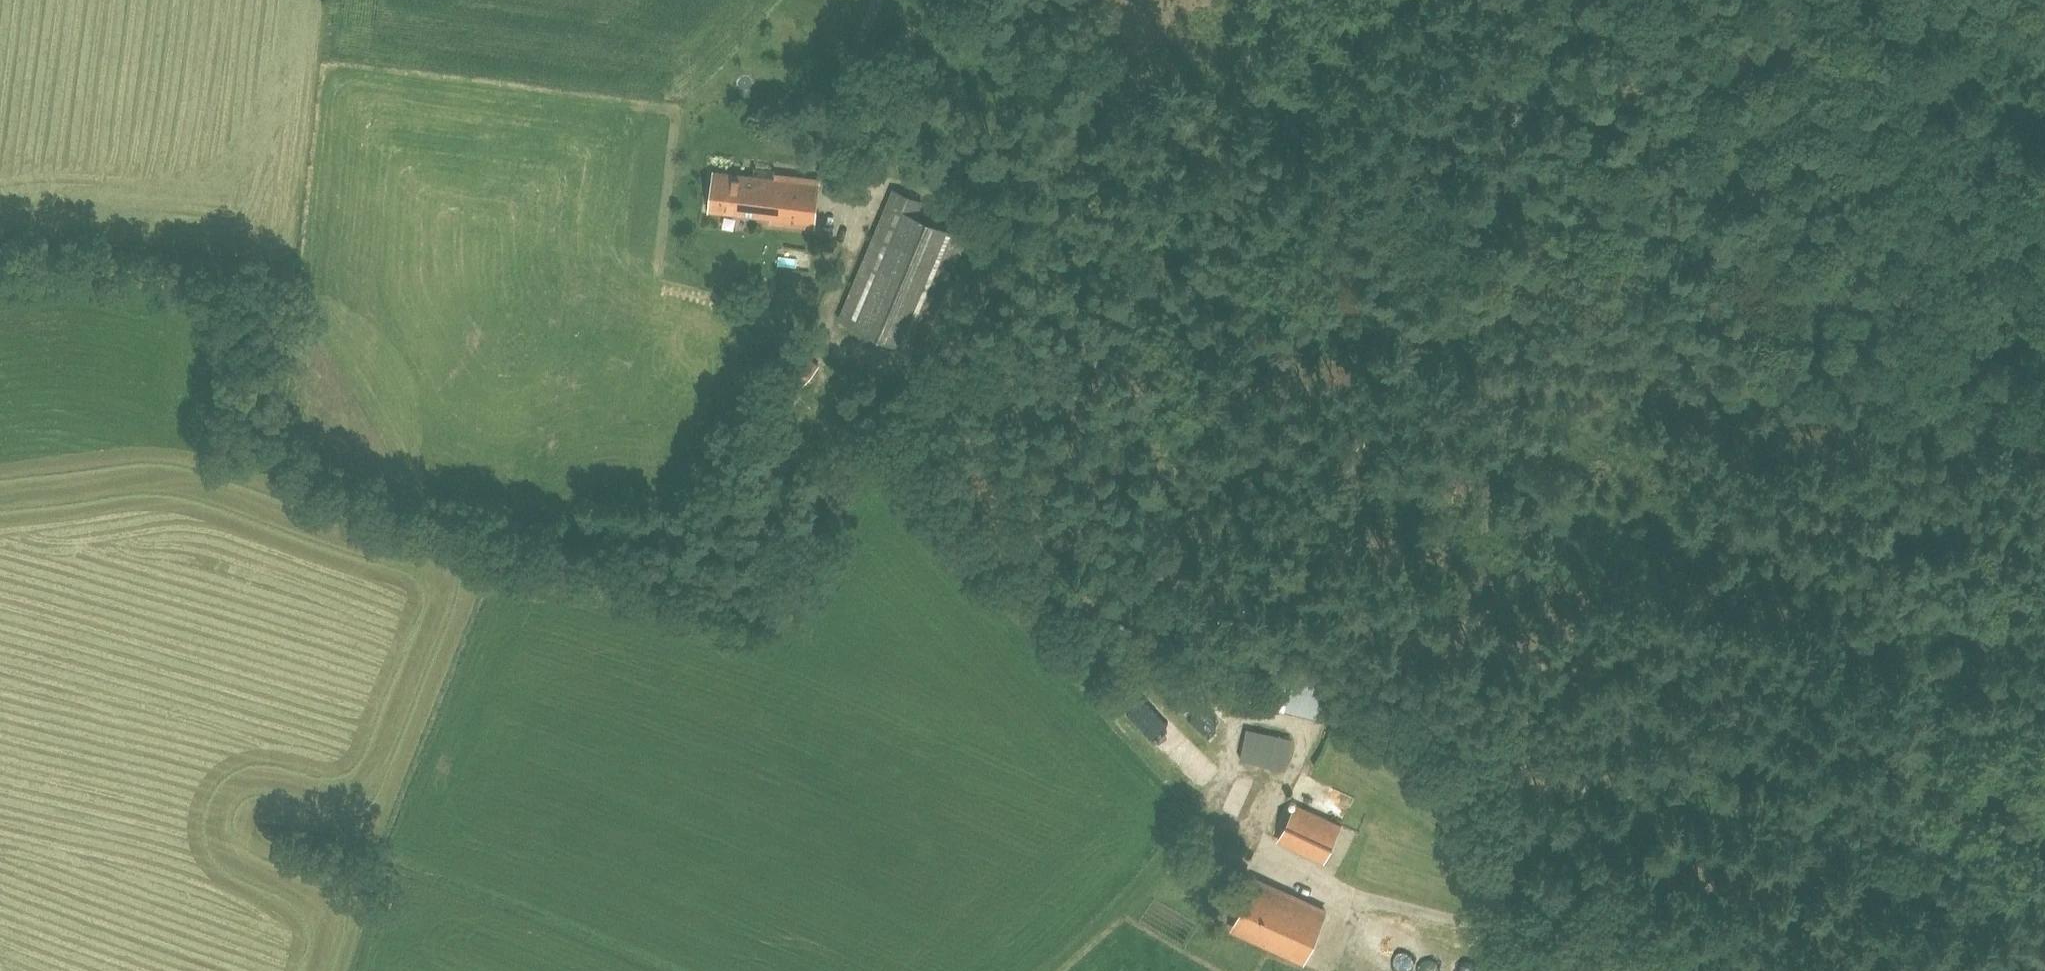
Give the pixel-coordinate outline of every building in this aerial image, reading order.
[(713,171),(709,210),(770,218),(770,222),(791,224),(792,216),(816,219),(821,178),(775,173),(775,178),(753,176),(713,171)] [(915,214),(921,200),(894,188),(839,318),(919,352),(968,236),(915,214)] [(803,385),(820,364),(795,344),(778,365),(803,385)] [(1930,791),(1942,815),(1945,799),(1930,791)] [(1296,804),(1279,841),(1324,862),(1341,825),(1296,804)] [(1304,960),(1326,911),(1256,880),(1234,929),(1304,960)]
